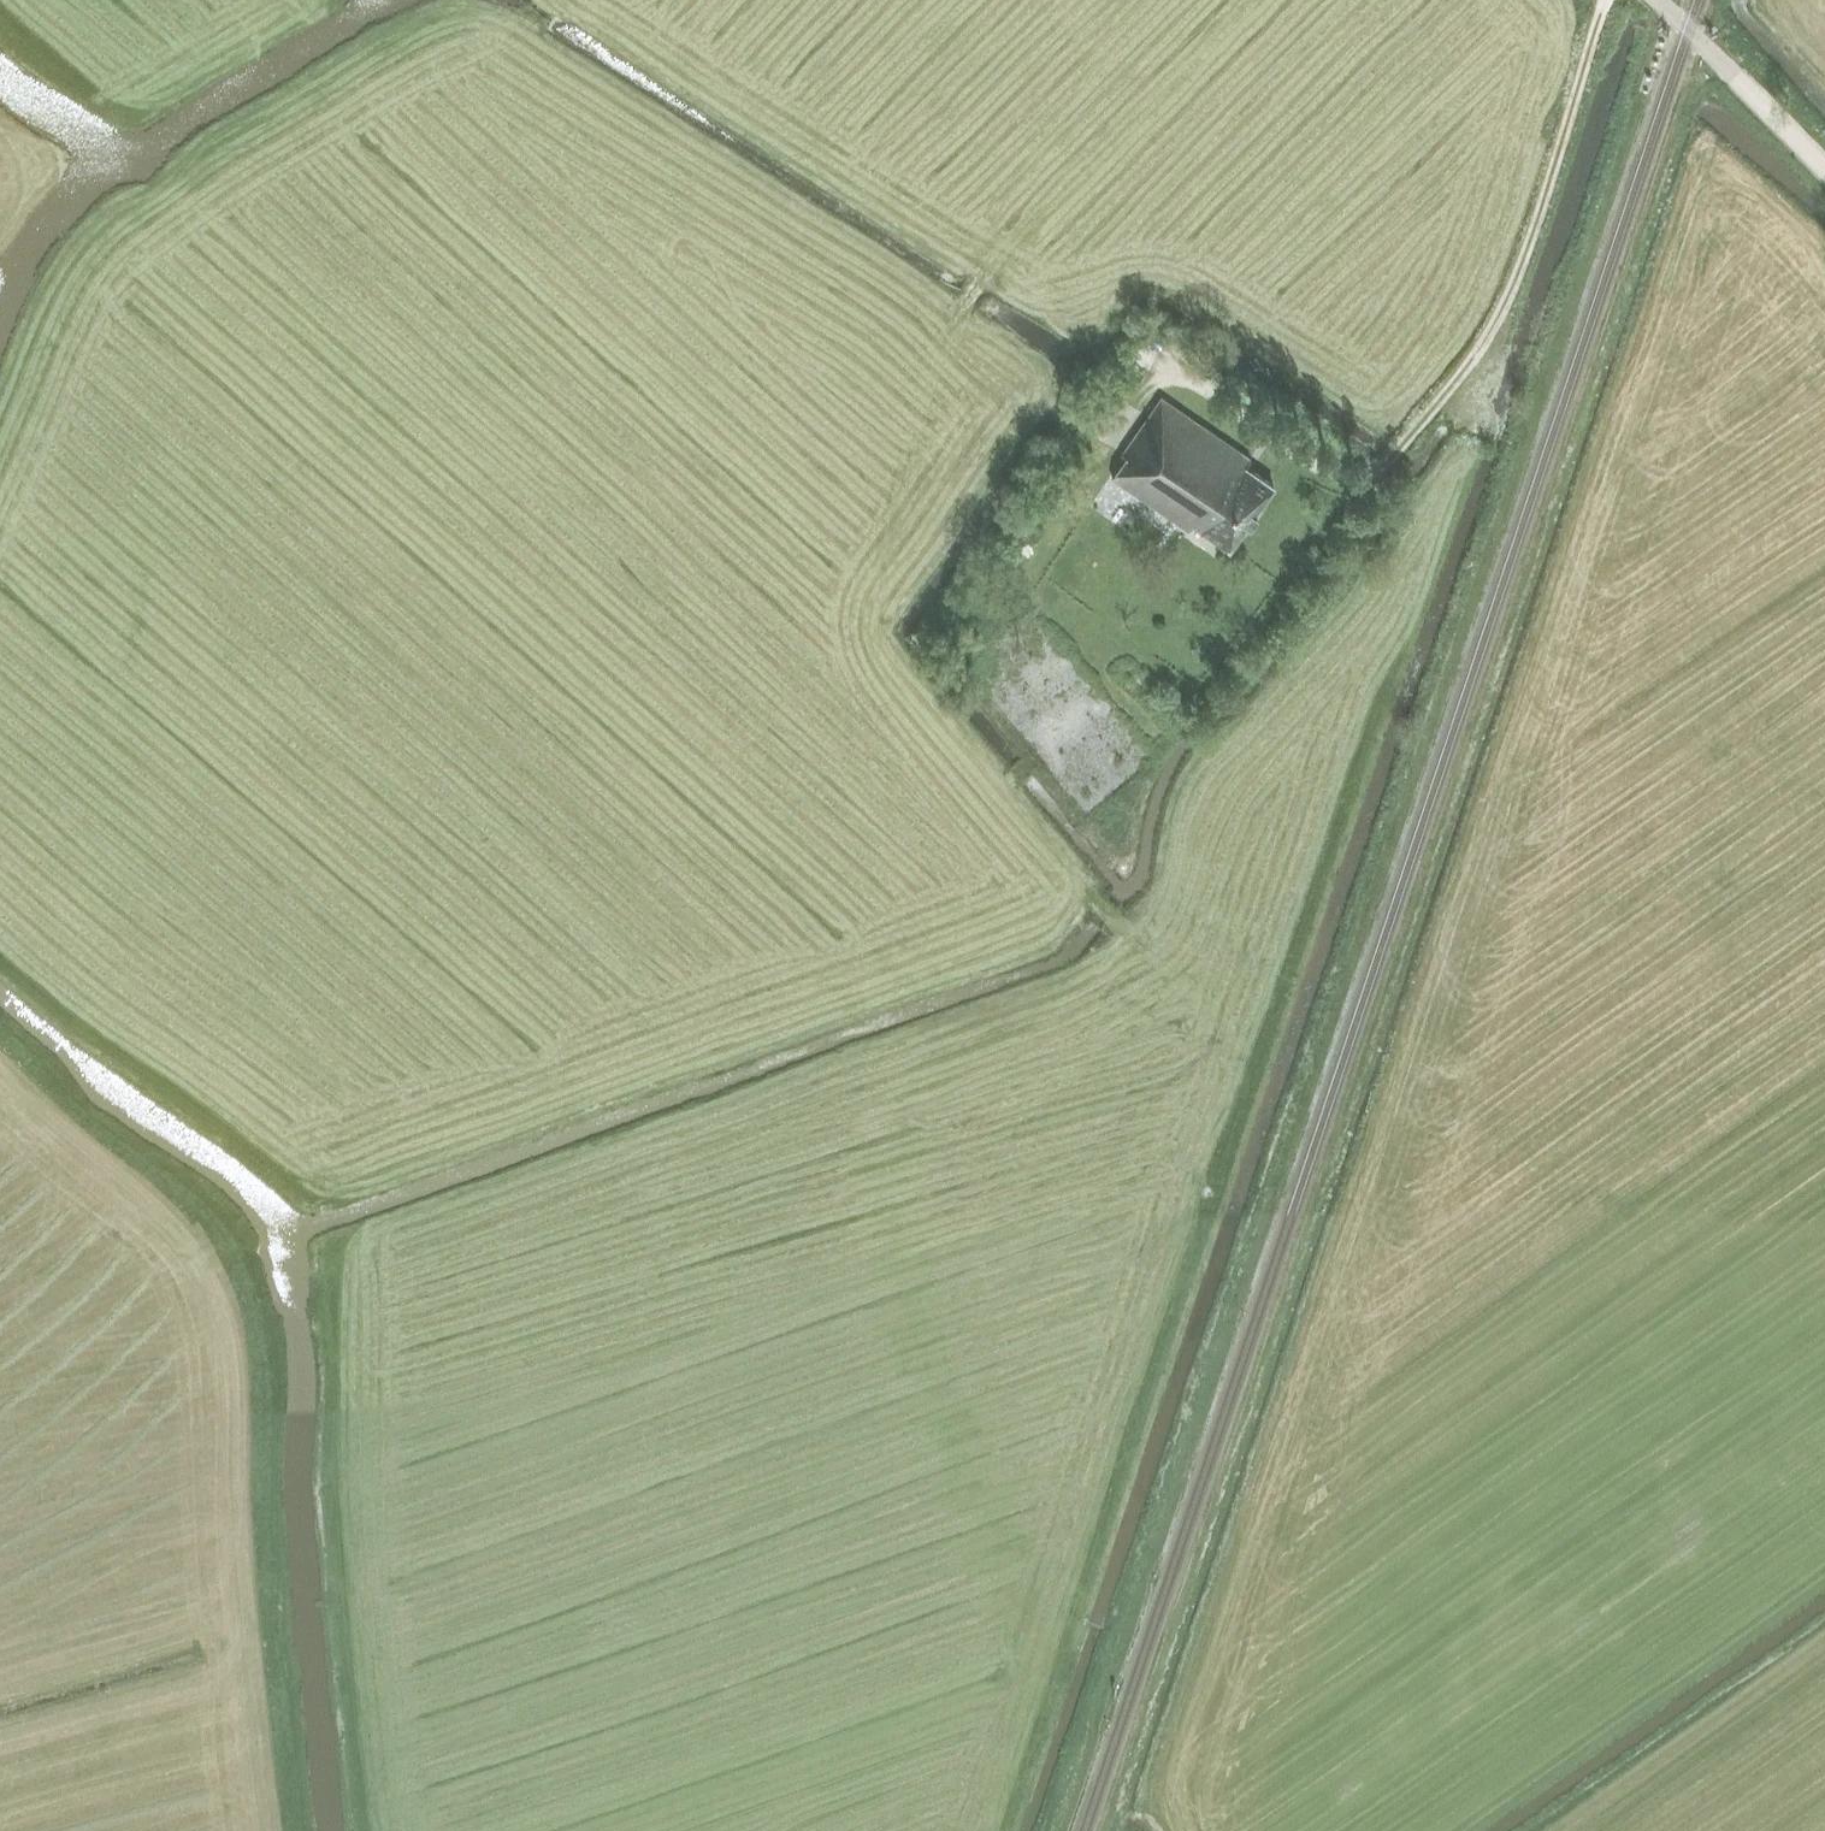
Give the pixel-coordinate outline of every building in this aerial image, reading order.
[(1259,506),(1273,485),(1245,466),(1250,459),(1161,397),(1122,454),(1126,457),(1112,477),(1180,525),(1185,518),(1229,549),(1244,528),(1260,506),(1259,506)]
